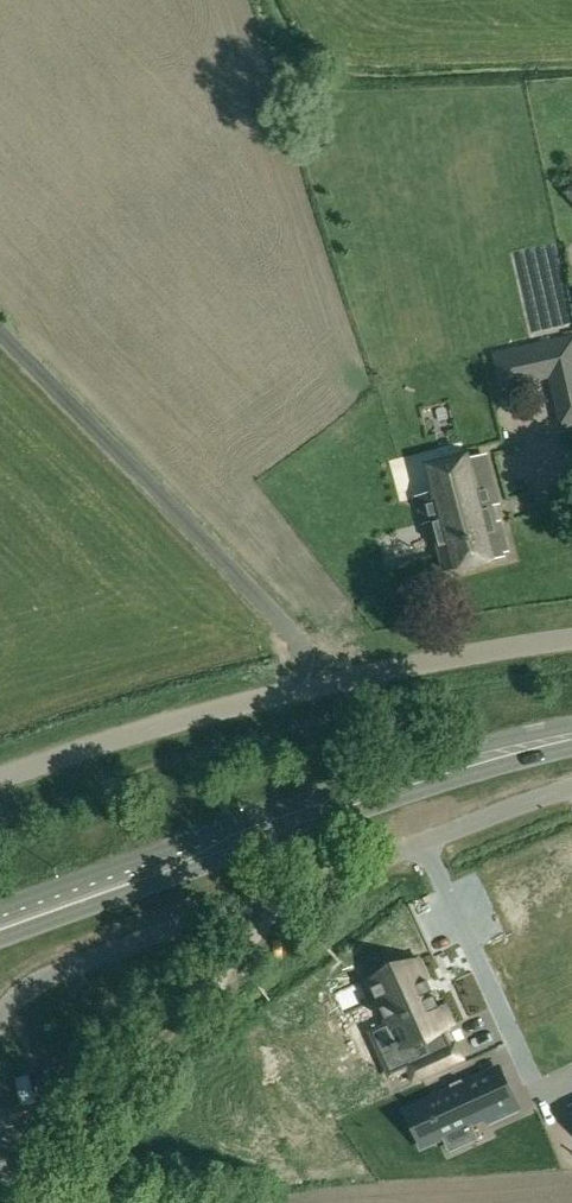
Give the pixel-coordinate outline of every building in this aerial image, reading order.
[(563,192),(571,203),(571,185),(563,192)] [(492,352),(500,389),(549,379),(560,427),(565,426),(566,430),(571,429),(571,334),(492,352)] [(502,551),(507,550),(500,521),(495,522),(491,505),(498,503),(486,455),(412,474),(425,521),(432,519),(446,570),(503,555),(502,551)] [(418,961),(372,983),(404,1049),(387,1057),(395,1075),(412,1066),(418,1079),(464,1056),(458,1044),(454,1046),(446,1029),(450,1027),(418,961)] [(518,1111),(499,1069),(406,1111),(422,1147),(486,1117),(489,1124),(518,1111)]
